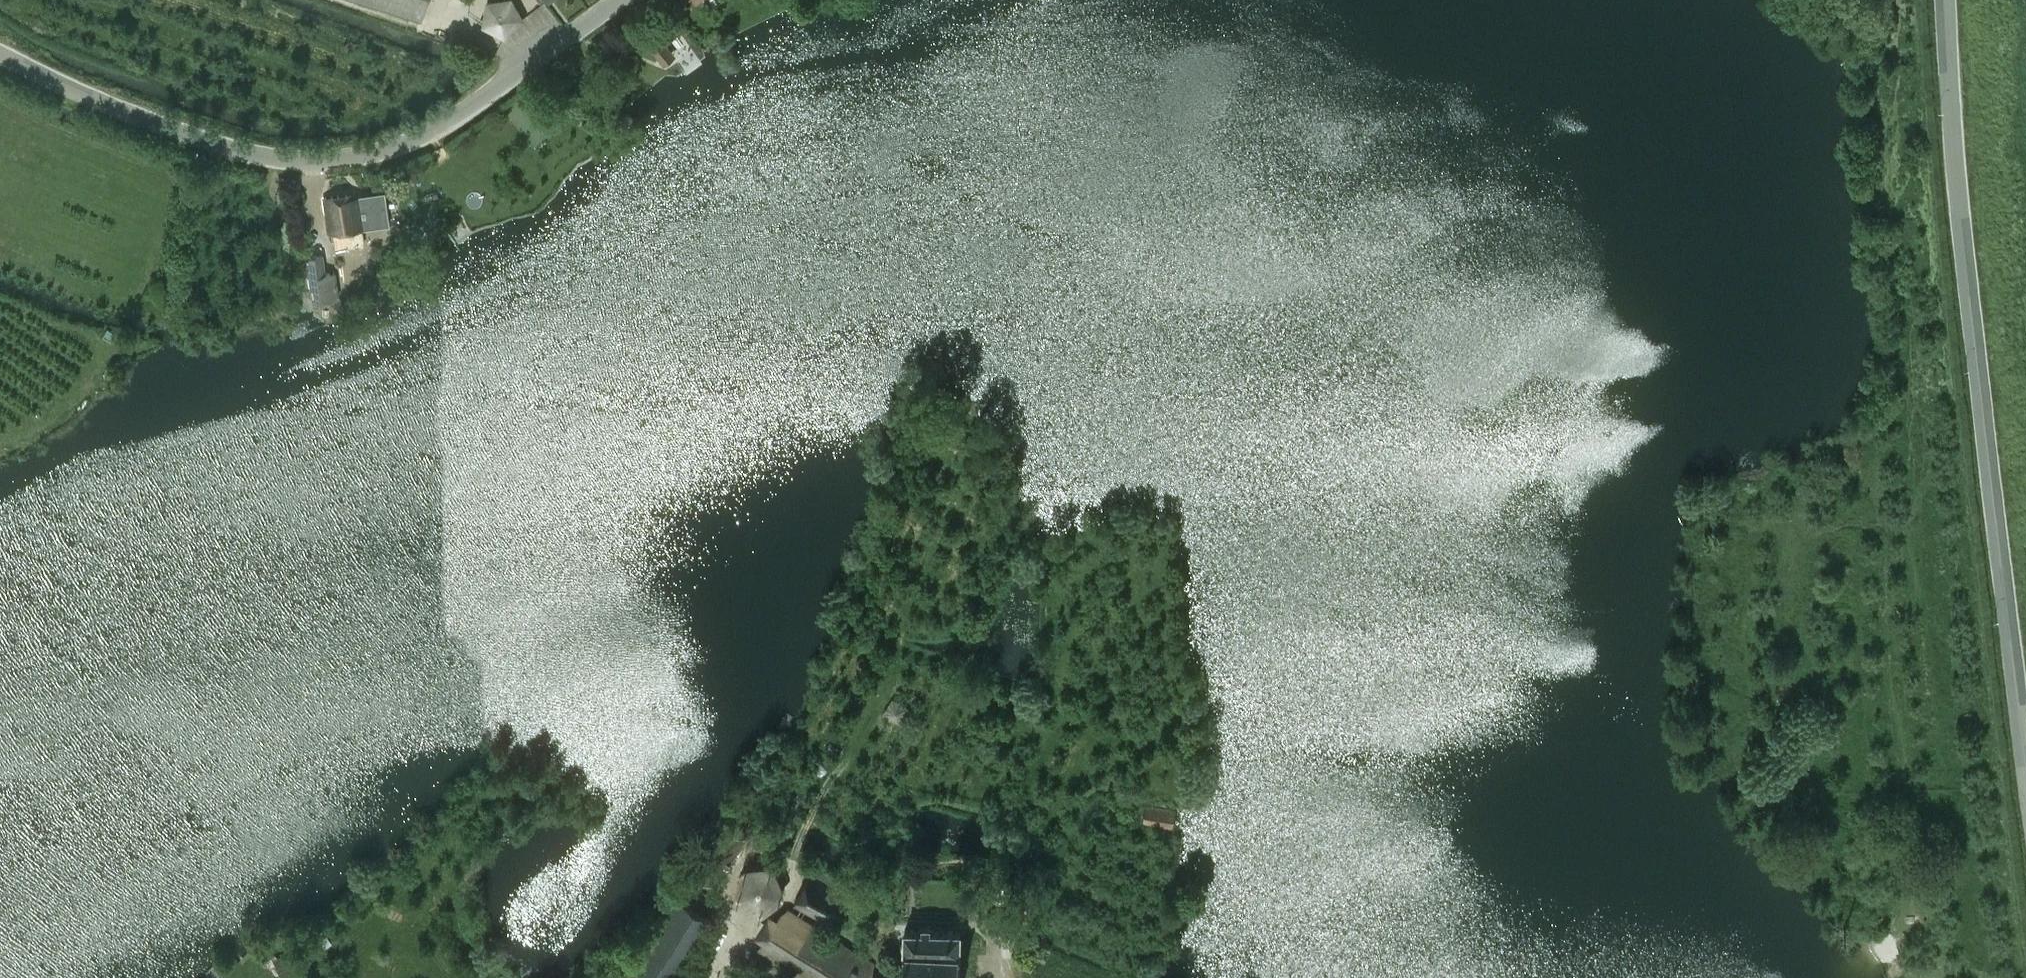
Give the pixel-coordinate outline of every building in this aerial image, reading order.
[(426,0),(369,0),(421,16),(426,0)] [(489,3),(490,0),(477,0),(475,9),(487,12),(484,25),(505,36),(523,19),(513,0),(508,0),(489,3)] [(659,33),(647,43),(664,64),(677,54),(659,33)] [(407,187),(402,180),(392,187),(396,194),(407,187)] [(364,246),(361,228),(368,227),(364,195),(355,196),(354,193),(324,197),(329,233),(333,232),(335,250),(364,246)] [(311,288),(315,287),(317,300),(338,297),(334,272),(324,273),(322,254),(306,256),(309,276),(311,288)] [(1142,801),(1138,823),(1170,830),(1174,808),(1142,801)] [(735,896),(761,917),(786,897),(775,867),(743,868),(735,896)] [(830,922),(847,890),(812,872),(794,903),(830,922)] [(712,921),(677,898),(626,977),(676,977),(712,921)] [(873,963),(790,910),(783,914),(757,950),(801,977),(809,977),(811,977),(873,977),(873,963)] [(402,917),(391,912),(388,919),(399,924),(402,917)] [(961,931),(931,930),(931,926),(923,925),(923,929),(905,929),(903,977),(960,977),(961,931)]
